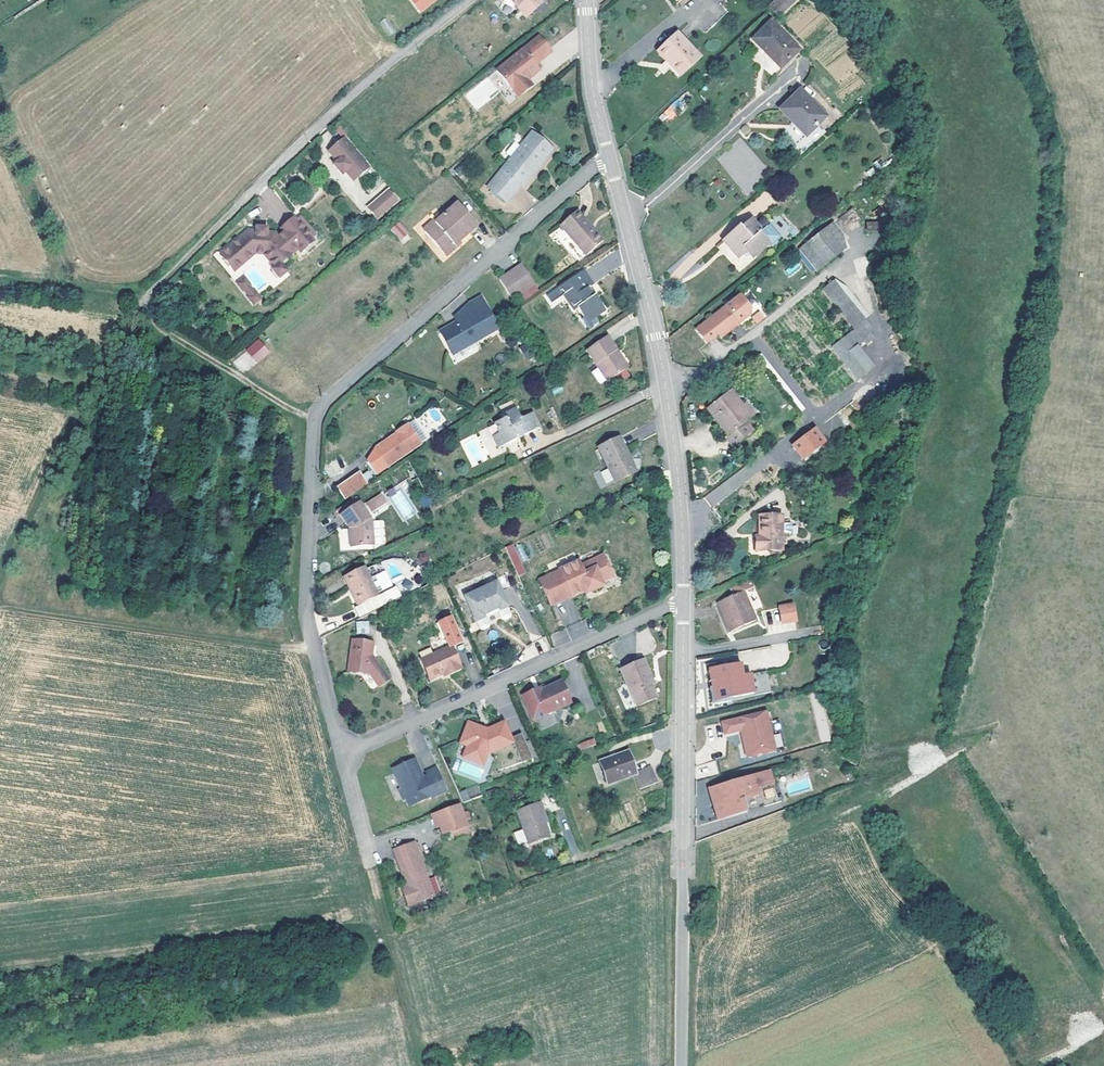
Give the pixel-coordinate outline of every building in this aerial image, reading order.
[(544,0),(513,0),(530,20),(548,5),(544,0)] [(755,2),(764,11),(777,0),(757,0),(755,2)] [(785,44),(757,17),(741,33),(769,60),(785,44)] [(644,45),(652,54),(654,52),(659,58),(656,60),(664,70),(685,53),(665,28),(644,45)] [(529,31),(487,66),(504,86),(515,77),(510,72),(514,69),(525,59),(521,54),(537,40),(529,31)] [(658,75),(664,70),(656,60),(659,58),(654,52),(652,54),(645,60),(658,75)] [(769,102),(802,137),(815,126),(807,119),(814,110),(787,85),(769,102)] [(477,88),(466,95),(476,109),(487,102),(477,88)] [(670,104),(675,113),(687,106),(682,97),(670,104)] [(669,107),(658,117),(664,123),(675,113),(669,107)] [(525,131),(515,142),(506,152),(503,155),(481,184),(498,198),(511,184),(514,186),(546,147),(525,131)] [(360,163),(335,134),(320,147),(328,157),(333,162),(329,165),(333,170),(337,167),(345,177),(360,163)] [(515,142),(511,139),(501,146),(506,152),(515,142)] [(325,160),(329,165),(333,162),(328,157),(325,160)] [(389,187),(366,206),(378,220),(400,200),(389,187)] [(448,195),(433,208),(416,223),(435,244),(449,231),(467,216),(448,195)] [(568,212),(572,209),(565,202),(562,205),(568,212)] [(413,219),(416,223),(433,208),(430,204),(413,219)] [(562,205),(549,218),(576,247),(593,232),(584,222),(581,225),(575,219),(579,216),(572,209),(568,212),(562,205)] [(846,221),(855,215),(851,209),(842,216),(846,221)] [(740,242),(746,248),(761,236),(763,238),(773,231),(763,217),(755,224),(744,211),(733,218),(731,216),(717,225),(720,228),(718,229),(724,237),(722,238),(730,249),(736,244),(740,242)] [(230,254),(232,257),(246,247),(254,247),(265,260),(263,262),(271,271),(279,264),(271,256),(289,241),(292,244),(304,234),(302,232),(306,229),(291,212),(287,215),(284,212),(273,221),(276,225),(269,229),(267,227),(258,226),(258,221),(248,221),(247,224),(237,224),(209,247),(221,261),(230,254)] [(860,224),(876,222),(876,213),(859,215),(860,224)] [(787,240),(796,231),(779,214),(770,222),(787,240)] [(841,237),(824,215),(799,235),(816,257),(841,237)] [(584,222),(579,216),(575,219),(581,225),(584,222)] [(400,222),(391,228),(400,242),(409,235),(400,222)] [(449,231),(435,244),(437,247),(452,235),(449,231)] [(723,242),(717,248),(741,271),(754,258),(747,251),(739,258),(723,242)] [(740,242),(736,244),(742,251),(746,248),(740,242)] [(230,254),(221,261),(224,264),(232,257),(230,254)] [(523,277),(507,257),(489,273),(502,293),(523,277)] [(677,279),(688,268),(680,260),(669,271),(677,279)] [(597,303),(587,289),(584,292),(577,281),(580,278),(583,277),(574,264),(554,278),(563,292),(576,311),(572,314),(577,322),(588,314),(586,311),(597,303)] [(240,287),(245,282),(240,276),(241,276),(235,269),(229,275),(234,281),(235,281),(240,287)] [(830,271),(818,279),(845,320),(826,335),(849,369),(865,358),(851,335),(855,332),(854,329),(864,322),(830,271)] [(563,292),(554,278),(544,285),(546,289),(552,284),(558,294),(563,292)] [(584,292),(587,289),(580,278),(577,281),(584,292)] [(252,289),(246,282),(245,282),(240,287),(246,295),(252,289)] [(728,288),(684,323),(695,337),(707,327),(710,331),(720,323),(718,320),(725,314),(727,317),(738,309),(739,302),(728,288)] [(247,297),(254,304),(261,298),(254,291),(247,297)] [(469,291),(457,298),(444,311),(447,316),(430,327),(443,346),(485,319),(469,291)] [(725,314),(718,320),(720,323),(727,317),(725,314)] [(605,346),(608,344),(598,330),(578,344),(599,376),(604,372),(617,363),(605,346)] [(257,345),(247,333),(235,343),(245,355),(257,345)] [(605,346),(617,363),(621,361),(608,344),(605,346)] [(622,370),(617,363),(604,372),(609,379),(622,370)] [(716,429),(724,441),(744,426),(737,417),(746,410),(736,396),(732,399),(721,383),(698,401),(718,427),(716,429)] [(523,404),(514,408),(510,400),(496,406),(498,410),(488,416),(492,424),(485,429),(490,439),(531,419),(523,404)] [(386,434),(383,430),(367,441),(359,455),(367,467),(379,459),(417,432),(404,414),(388,425),(389,426),(392,430),(386,434)] [(791,444),(803,460),(828,441),(816,425),(791,444)] [(392,430),(389,426),(383,430),(386,434),(392,430)] [(611,448),(615,447),(607,429),(586,440),(602,473),(619,465),(611,448)] [(623,463),(615,447),(611,448),(619,465),(623,463)] [(327,480),(336,492),(358,476),(350,464),(327,480)] [(387,489),(401,521),(418,514),(405,482),(387,489)] [(351,486),(330,501),(333,505),(354,491),(351,486)] [(368,511),(354,491),(333,505),(342,518),(344,536),(369,536),(368,511)] [(734,545),(741,546),(761,548),(763,534),(764,529),(767,530),(768,521),(764,520),(765,514),(742,511),(739,532),(736,532),(734,545)] [(513,543),(505,547),(518,576),(526,572),(513,543)] [(549,566),(529,576),(541,600),(561,591),(561,592),(574,586),(580,583),(581,586),(593,580),(591,576),(602,571),(592,550),(570,561),(567,556),(548,565),(549,566)] [(420,563),(428,561),(426,552),(418,554),(420,563)] [(334,569),(339,580),(343,579),(345,584),(342,585),(348,598),(368,588),(367,586),(361,571),(355,559),(334,569)] [(375,564),(361,571),(367,586),(382,579),(375,564)] [(449,580),(453,588),(469,581),(465,573),(449,580)] [(484,574),(469,581),(453,588),(453,589),(463,613),(471,609),(470,605),(485,599),(486,602),(495,597),(484,574)] [(742,618),(730,589),(741,584),(738,578),(716,587),(719,593),(704,599),(712,618),(713,618),(717,628),(742,618)] [(768,599),(771,616),(784,613),(782,597),(768,599)] [(422,615),(426,625),(430,633),(433,634),(445,629),(436,609),(422,615)] [(356,621),(356,634),(369,633),(368,621),(356,621)] [(426,625),(424,626),(430,639),(435,637),(436,640),(437,639),(437,640),(448,635),(445,629),(433,634),(430,633),(426,625)] [(424,626),(419,628),(425,641),(430,639),(424,626)] [(550,634),(554,647),(570,641),(566,629),(550,634)] [(650,630),(638,631),(639,642),(651,641),(650,630)] [(356,667),(367,679),(377,672),(361,655),(359,647),(360,636),(343,634),(340,665),(356,667)] [(416,669),(428,664),(436,661),(437,665),(447,661),(437,640),(437,639),(436,640),(409,652),(416,669)] [(644,691),(638,677),(635,671),(639,669),(631,651),(609,661),(626,699),(644,691)] [(729,655),(697,661),(702,693),(742,687),(739,665),(731,666),(729,655)] [(742,687),(702,693),(703,696),(760,687),(756,662),(739,665),(742,687)] [(525,685),(523,681),(511,687),(522,711),(557,695),(548,674),(530,682),(525,685)] [(755,705),(712,715),(711,717),(713,726),(715,728),(729,724),(731,724),(734,725),(736,734),(732,735),(735,748),(738,749),(763,743),(757,716),(755,705)] [(757,716),(763,743),(774,741),(768,713),(757,716)] [(450,750),(463,756),(468,744),(475,747),(500,736),(491,716),(481,721),(482,723),(476,726),(475,723),(456,716),(448,736),(455,739),(450,750)] [(777,747),(783,746),(780,733),(774,734),(777,747)] [(579,750),(596,745),(594,738),(577,743),(579,750)] [(468,744),(463,756),(471,758),(475,747),(468,744)] [(622,768),(627,784),(645,777),(639,760),(626,765),(619,745),(592,754),(599,776),(622,768)] [(426,791),(440,784),(430,762),(420,767),(423,772),(419,775),(413,765),(413,763),(408,753),(387,763),(396,782),(393,784),(398,794),(401,793),(404,800),(425,790),(426,791)] [(757,765),(696,781),(701,801),(704,800),(707,811),(734,804),(731,793),(746,789),(744,782),(761,777),(757,765)] [(478,784),(459,792),(463,802),(482,795),(478,784)] [(775,788),(764,788),(765,800),(775,800),(775,788)] [(542,830),(539,821),(536,813),(540,812),(534,796),(510,805),(517,823),(521,836),(522,837),(542,830)] [(451,798),(434,803),(439,818),(456,812),(451,798)] [(439,818),(434,803),(422,808),(426,822),(430,821),(433,829),(459,821),(456,812),(439,818)] [(517,823),(507,827),(512,839),(521,836),(517,823)] [(401,884),(396,886),(399,894),(404,896),(425,888),(407,834),(388,841),(391,849),(389,850),(399,878),(401,884)]
